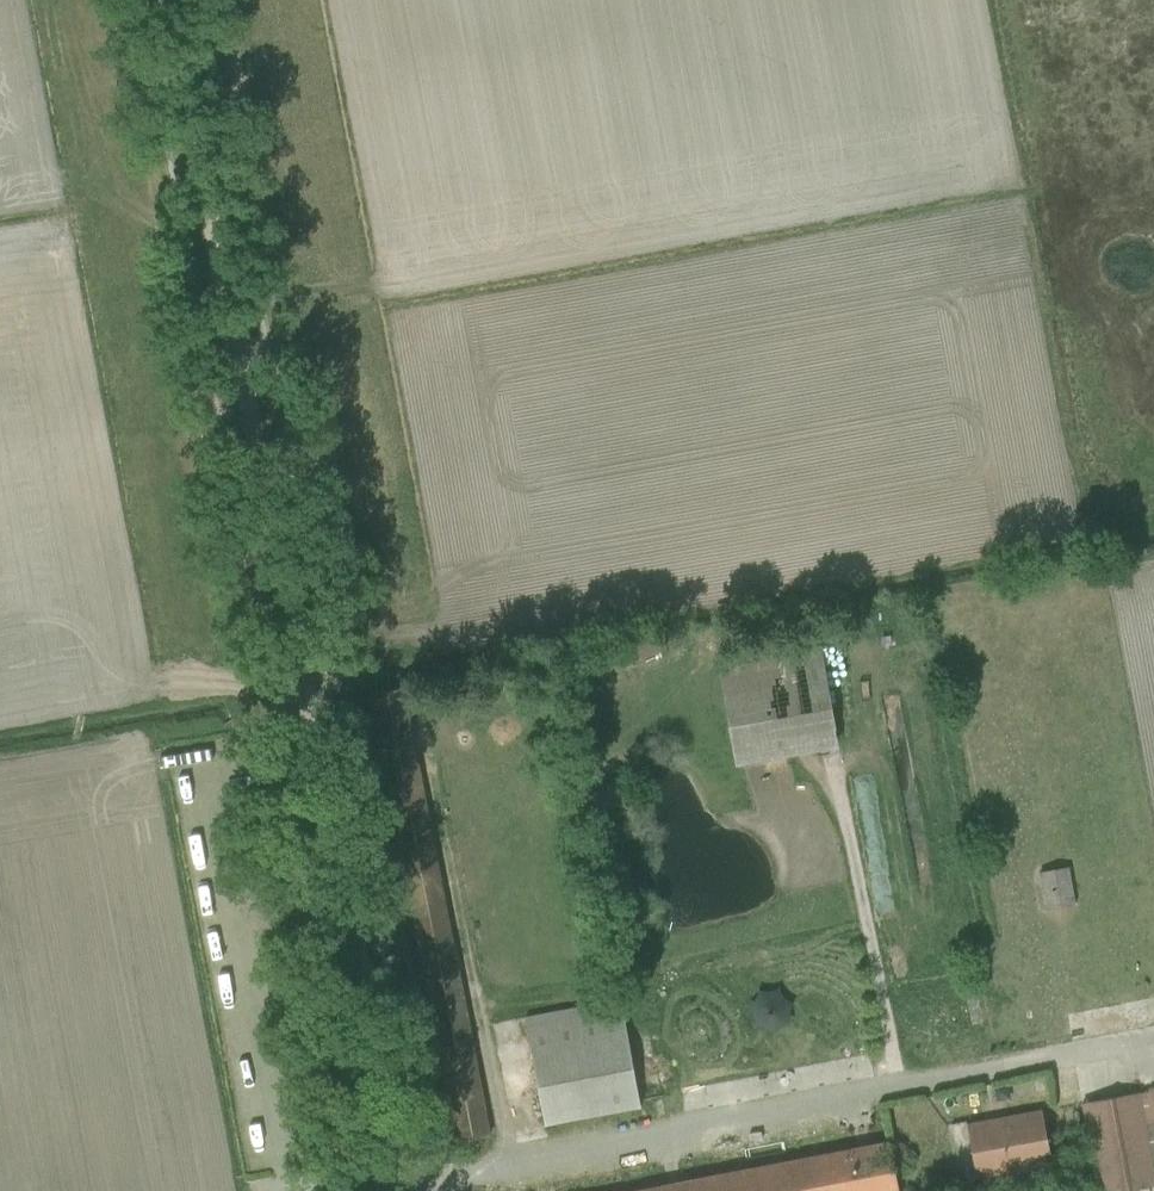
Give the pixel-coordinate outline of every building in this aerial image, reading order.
[(822,659),(724,677),(740,766),(793,756),(838,748),(822,659)] [(403,686),(368,692),(456,1142),(491,1135),(403,686)] [(1067,872),(1037,879),(1044,910),(1074,903),(1067,872)] [(844,946),(675,970),(690,1076),(859,1052),(844,946)] [(623,1002),(523,1020),(542,1125),(642,1107),(623,1002)] [(1082,1103),(1099,1190),(1153,1190),(1153,1090),(1082,1103)] [(1039,1111),(967,1125),(977,1179),(1049,1166),(1039,1111)] [(672,1184),(673,1190),(898,1190),(889,1141),(672,1184)]
